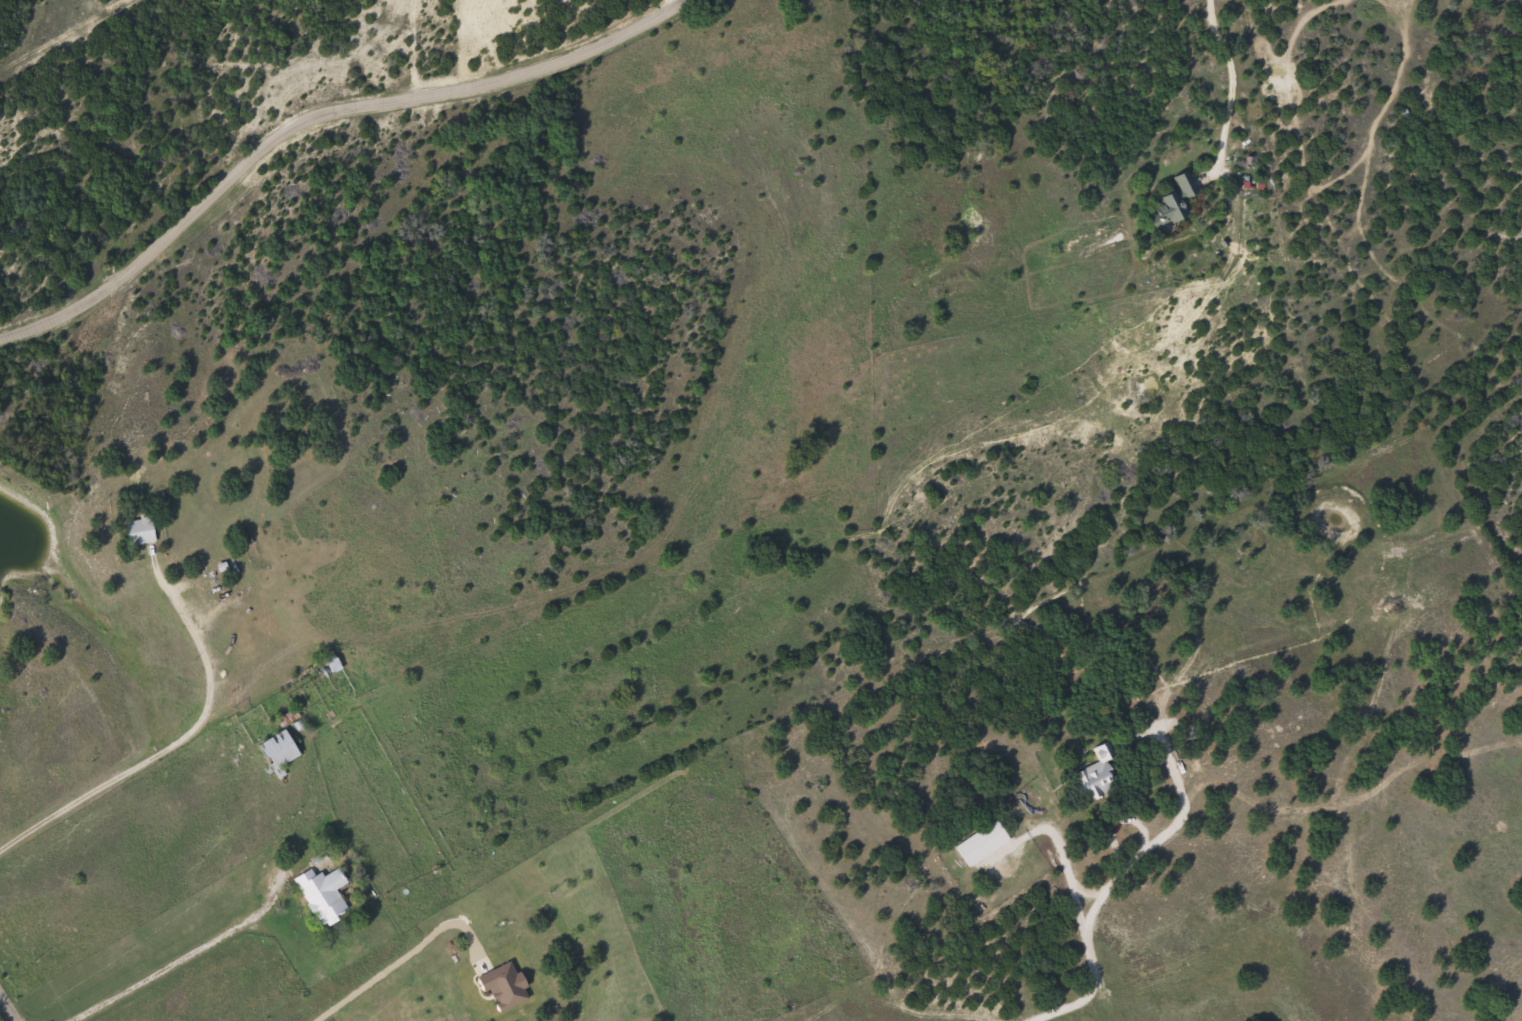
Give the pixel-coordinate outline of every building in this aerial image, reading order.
[(1180,193),(1174,179),(1190,172),(1200,195),(1185,201),(1191,215),(1156,230),(1152,222),(1160,218),(1154,205),(1180,193)] [(155,517),(156,543),(129,545),(128,519),(155,517)] [(344,668),(328,678),(322,669),(327,666),(322,659),(335,652),(344,668)] [(288,776),(278,780),(262,743),(289,731),(301,757),(283,765),(288,776)] [(1077,772),(1101,764),(1095,747),(1111,741),(1117,756),(1109,760),(1120,790),(1089,802),(1077,772)] [(957,846),(998,820),(1011,841),(971,867),(957,846)] [(296,878),(313,868),(318,878),(337,867),(347,884),(338,889),(351,911),(324,927),(296,878)]
